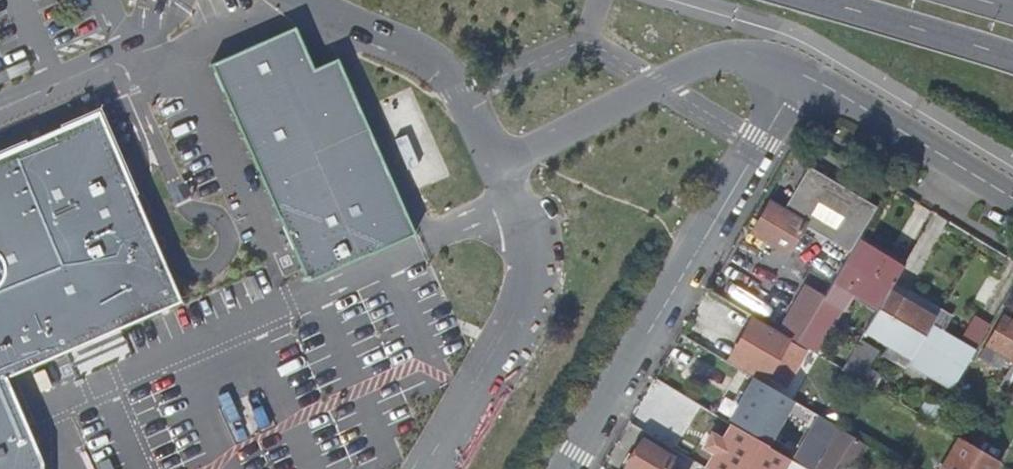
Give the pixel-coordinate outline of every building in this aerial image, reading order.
[(260,43),(209,64),(306,280),(415,233),(340,62),(313,73),(295,29),(260,43)] [(37,466),(1,380),(180,306),(98,116),(0,158),(0,468),(37,468),(37,466)] [(832,182),(808,168),(781,213),(766,204),(748,234),(783,255),(800,225),(804,228),(832,182)] [(876,209),(832,182),(804,228),(849,255),(861,235),(876,209)] [(849,255),(834,279),(879,306),(888,291),(906,262),(861,235),(849,255)] [(823,299),(834,279),(824,273),(784,337),(794,343),(795,342),(796,341),(797,341),(823,299)] [(879,306),(863,332),(901,355),(906,345),(914,350),(929,326),(924,322),(928,315),(888,291),(879,306)] [(797,341),(796,344),(810,352),(837,307),(823,299),(797,341)] [(963,337),(980,346),(993,322),(976,313),(963,337)] [(1011,325),(1002,319),(985,349),(1012,365),(1012,326),(1011,325)] [(929,326),(914,350),(909,359),(928,370),(925,376),(951,392),(974,353),(929,326)] [(743,365),(760,376),(768,364),(774,366),(780,356),(775,353),(783,339),(766,329),(743,365)] [(840,370),(863,384),(871,388),(878,378),(865,371),(876,353),(857,342),(840,370)] [(787,399),(751,377),(726,418),(758,436),(773,412),(777,414),(787,399)] [(1003,403),(1012,409),(1012,387),(1003,403)] [(842,397),(834,411),(841,415),(850,402),(842,397)] [(836,424),(841,415),(834,411),(829,419),(836,424)] [(806,468),(812,468),(837,428),(819,417),(792,461),(806,468)] [(857,445),(838,433),(826,452),(846,464),(857,445)] [(748,438),(738,454),(748,460),(743,468),(801,468),(748,438)] [(669,458),(639,440),(622,468),(624,468),(662,468),(669,458)] [(995,462),(959,440),(942,468),(991,468),(995,462)]
